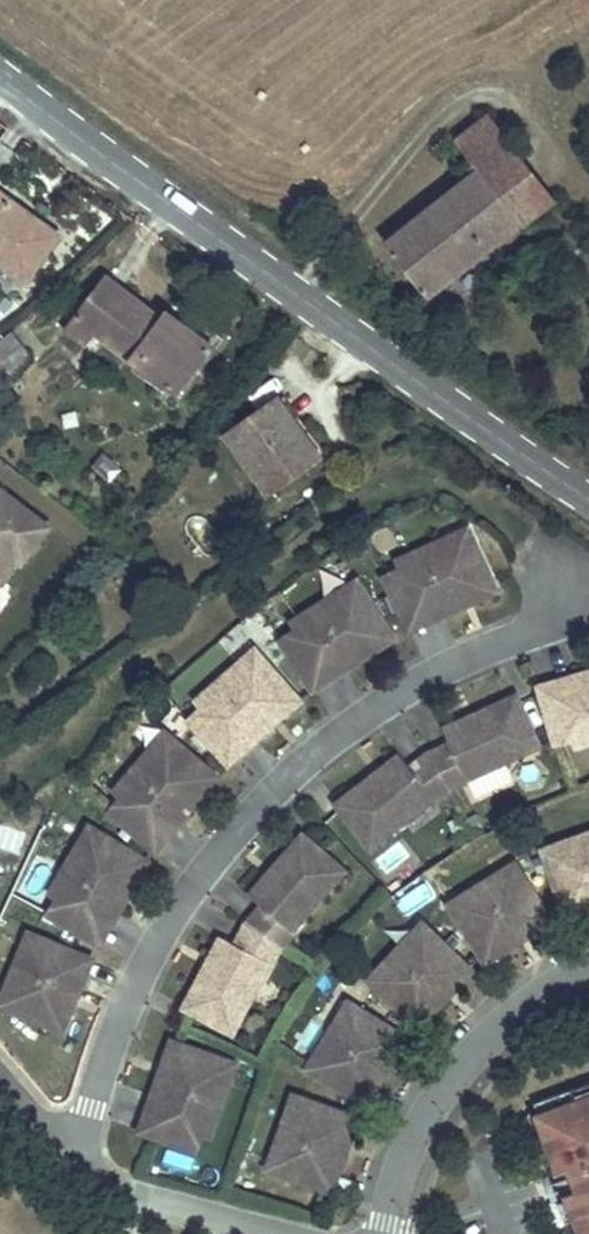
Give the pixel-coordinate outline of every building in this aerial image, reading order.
[(487,155),(521,198),(544,180),(509,137),(487,155)] [(558,197),(544,180),(521,198),(487,155),(392,233),(441,293),(558,197)] [(0,193),(0,264),(25,282),(59,236),(40,222),(36,227),(28,221),(32,216),(0,193)] [(40,222),(32,216),(28,221),(36,227),(40,222)] [(176,393),(196,367),(212,346),(168,313),(159,324),(151,318),(154,314),(152,313),(107,278),(68,329),(86,342),(94,331),(176,393)] [(154,314),(151,318),(159,324),(168,313),(158,305),(152,313),(154,314)] [(9,380),(34,359),(12,332),(0,343),(0,369),(9,380)] [(326,464),(281,399),(224,440),(269,504),(326,464)] [(18,567),(23,571),(57,527),(0,484),(0,591),(18,567)] [(198,552),(217,544),(205,514),(186,522),(198,552)] [(468,530),(448,539),(453,550),(473,541),(468,530)] [(385,577),(401,613),(418,605),(426,622),(464,605),(461,600),(493,586),(473,541),(453,550),(448,539),(399,561),(403,570),(385,577)] [(357,582),(338,594),(345,604),(363,592),(357,582)] [(493,586),(461,600),(464,605),(495,591),(493,586)] [(338,594),(293,623),(298,631),(282,641),(303,674),(319,663),(330,679),(364,657),(361,652),(390,633),(363,592),(345,604),(338,594)] [(418,605),(401,613),(409,630),(426,622),(418,605)] [(390,633),(361,652),(364,657),(393,638),(390,633)] [(255,651),(239,665),(246,674),(263,660),(255,651)] [(204,708),(190,721),(216,750),(230,737),(243,751),(273,724),(269,719),(295,696),(263,660),(246,674),(239,665),(198,701),(204,708)] [(319,663),(303,674),(314,690),(330,679),(319,663)] [(557,682),(563,700),(545,706),(556,743),(574,738),(576,747),(588,743),(588,673),(557,682)] [(557,682),(539,687),(545,706),(563,700),(557,682)] [(295,696),(269,719),(273,724),(299,701),(295,696)] [(371,779),(338,805),(371,847),(420,809),(415,802),(427,793),(432,799),(433,801),(449,789),(468,780),(464,771),(478,765),(481,772),(538,746),(516,698),(478,715),(481,722),(467,728),(464,721),(444,731),(450,745),(429,755),(410,769),(401,756),(383,770),(388,776),(376,786),(371,779)] [(478,715),(464,721),(467,728),(481,722),(478,715)] [(165,734),(151,751),(160,758),(174,742),(165,734)] [(230,737),(216,750),(228,764),(243,751),(230,737)] [(151,751),(116,792),(123,798),(111,812),(140,837),(153,823),(167,835),(194,804),(189,800),(211,773),(174,742),(160,758),(151,751)] [(478,765),(464,771),(467,778),(481,772),(478,765)] [(383,770),(371,779),(376,786),(388,776),(383,770)] [(211,773),(189,800),(194,804),(216,777),(211,773)] [(427,793),(415,802),(420,809),(432,799),(427,793)] [(153,823),(140,837),(155,849),(167,835),(153,823)] [(90,829),(79,847),(89,853),(100,835),(90,829)] [(49,915),(83,935),(92,918),(109,928),(130,892),(124,889),(142,859),(100,835),(89,853),(79,847),(51,894),(59,899),(49,915)] [(545,851),(566,914),(588,907),(588,836),(545,851)] [(205,971),(185,1008),(232,1033),(262,977),(255,974),(262,960),(269,964),(270,965),(280,947),(293,931),(292,930),(286,925),(296,913),(302,919),(343,871),(303,837),(275,868),(281,873),(271,885),(265,879),(251,896),(263,907),(247,924),(236,945),(222,938),(212,958),(219,961),(212,975),(205,971)] [(142,859),(124,889),(130,892),(147,862),(142,859)] [(515,864),(497,875),(503,886),(522,875),(515,864)] [(275,868),(265,879),(271,885),(281,873),(275,868)] [(497,875),(451,903),(485,961),(520,939),(517,934),(547,916),(522,875),(503,886),(497,875)] [(296,913),(286,925),(292,930),(302,919),(296,913)] [(547,916),(517,934),(520,939),(550,922),(547,916)] [(109,928),(92,918),(83,935),(99,944),(109,928)] [(423,925),(408,941),(416,949),(432,933),(423,925)] [(416,949),(408,941),(370,979),(418,1026),(447,997),(442,992),(467,967),(432,933),(416,949)] [(29,934),(9,985),(20,989),(12,1009),(56,1028),(70,995),(75,998),(91,960),(29,934)] [(219,961),(212,958),(205,971),(212,975),(219,961)] [(262,960),(255,974),(262,977),(269,964),(262,960)] [(467,967),(442,992),(447,997),(471,972),(467,967)] [(9,985),(0,1005),(12,1009),(20,989),(9,985)] [(70,995),(56,1028),(62,1030),(75,998),(70,995)] [(348,1004),(337,1022),(347,1029),(359,1010),(348,1004)] [(347,1029),(337,1022),(309,1069),(366,1104),(388,1069),(382,1065),(400,1036),(359,1010),(347,1029)] [(400,1036),(382,1065),(388,1069),(406,1039),(400,1036)] [(173,1042),(161,1076),(166,1078),(178,1044),(173,1042)] [(224,1061),(178,1044),(166,1078),(161,1076),(147,1114),(165,1120),(159,1138),(195,1151),(201,1133),(210,1136),(228,1085),(217,1081),(224,1061)] [(224,1061),(217,1081),(228,1085),(235,1065),(224,1061)] [(534,1103),(560,1173),(572,1169),(574,1176),(572,1176),(575,1185),(578,1184),(580,1191),(568,1196),(582,1233),(588,1233),(588,1083),(534,1103)] [(294,1097),(287,1117),(298,1122),(305,1101),(294,1097)] [(298,1122),(287,1117),(269,1169),(332,1191),(345,1152),(340,1150),(352,1117),(305,1101),(298,1122)] [(165,1120),(147,1114),(141,1132),(159,1138),(165,1120)] [(352,1117),(340,1150),(345,1152),(357,1119),(352,1117)]
